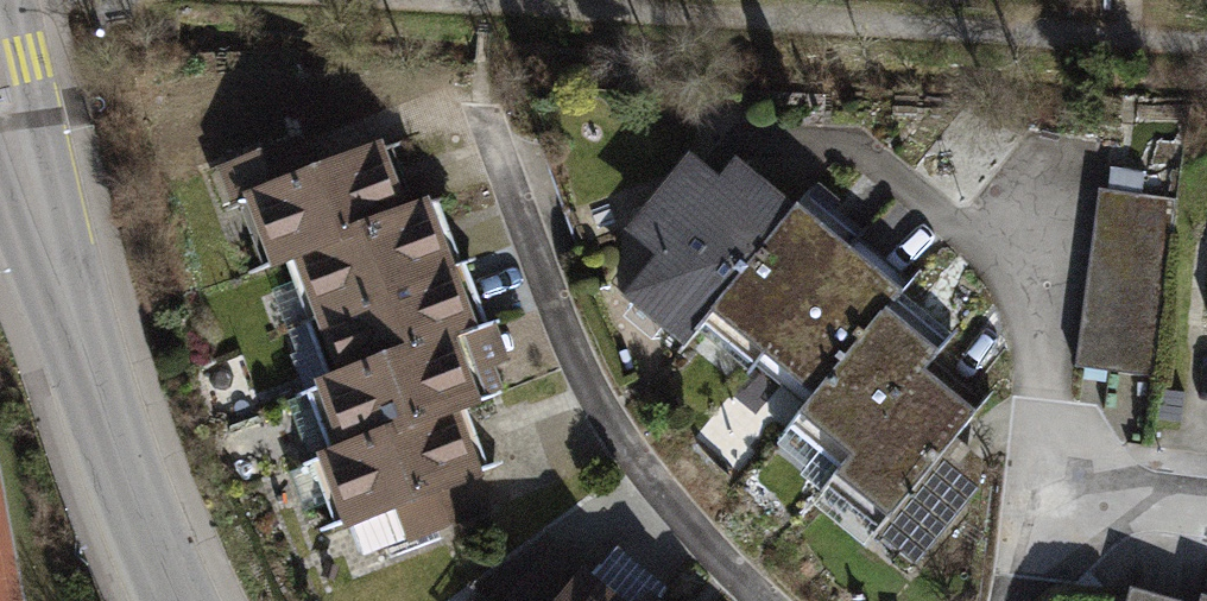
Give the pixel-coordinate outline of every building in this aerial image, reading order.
[(294,144),(224,170),(238,207),(257,200),(280,261),(302,252),(404,213),(380,150),(307,177),(294,144)] [(1112,190),(1098,189),(1093,225),(1170,235),(1175,198),(1139,194),(1142,174),(1114,171),(1112,190)] [(784,223),(731,180),(718,196),(690,173),(642,231),(670,254),(646,283),(700,327),(784,223)] [(404,213),(302,252),(326,314),(450,267),(426,205),(404,213)] [(798,205),(784,223),(700,327),(696,331),(748,373),(766,350),(850,247),(798,205)] [(1170,235),(1093,225),(1089,260),(1165,270),(1170,235)] [(850,247),(766,350),(817,392),(887,308),(902,289),(850,247)] [(1165,270),(1089,260),(1084,295),(1160,305),(1165,270)] [(450,267),(326,314),(293,327),(317,389),(452,338),(474,330),(450,267)] [(1160,305),(1084,295),(1080,329),(1156,339),(1160,305)] [(939,351),(887,308),(817,392),(802,410),(854,453),(924,368),(939,351)] [(1156,339),(1080,329),(1075,366),(1151,376),(1156,339)] [(452,338),(317,389),(287,401),(311,462),(328,456),(454,409),(475,400),(452,338)] [(976,411),(924,368),(854,453),(839,472),(892,515),(877,533),(915,564),(959,510),(949,502),(967,480),(939,457),(976,411)] [(454,409),(328,456),(352,519),(399,501),(412,535),(483,508),(470,474),(478,471),(454,409)] [(553,562),(521,600),(601,600),(553,562)]
